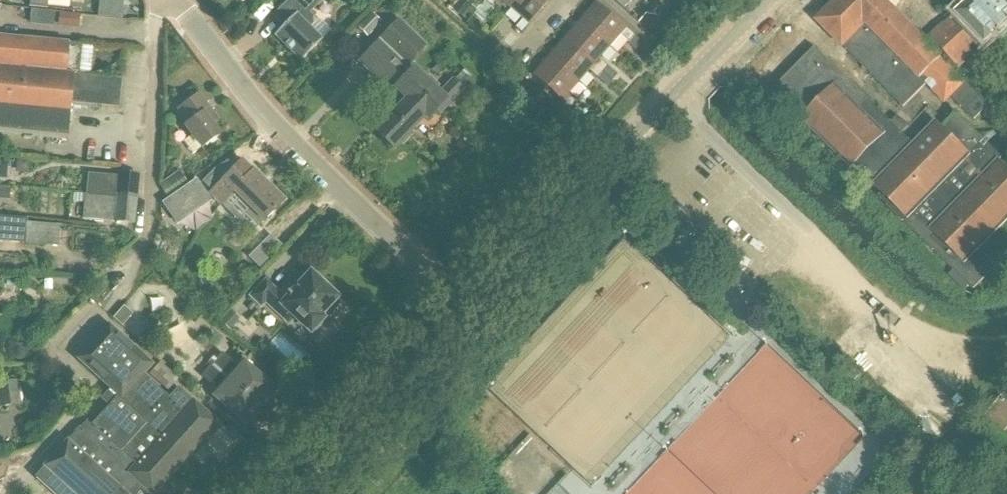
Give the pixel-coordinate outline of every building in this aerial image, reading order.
[(28,7),(47,9),(48,0),(29,0),(28,7)] [(322,41),(309,28),(312,25),(312,17),(309,14),(322,1),(321,0),(291,0),(274,17),(284,26),(275,36),(301,62),(322,41)] [(509,8),(521,19),(514,27),(519,32),(547,0),(515,0),(509,8)] [(623,9),(631,0),(613,0),(623,9)] [(965,82),(886,2),(888,0),(842,0),(926,85),(944,103),(950,97),(965,82)] [(984,46),(1006,25),(1006,0),(969,0),(954,14),(929,36),(959,69),(984,46)] [(466,1),(457,13),(467,21),(476,10),(466,1)] [(578,21),(608,48),(620,35),(627,41),(626,42),(634,49),(638,44),(638,41),(631,35),(594,3),(578,21)] [(59,13),(58,26),(79,28),(80,14),(59,13)] [(367,37),(381,22),(371,13),(357,28),(367,37)] [(597,60),(608,48),(578,21),(562,39),(600,72),(600,71),(605,66),(597,60)] [(425,81),(412,69),(409,66),(426,47),(409,33),(398,22),(359,63),(404,104),(376,134),(392,149),(399,143),(403,146),(414,134),(411,130),(424,116),(428,120),(435,111),(439,115),(463,90),(461,89),(472,77),(464,69),(453,81),(453,80),(439,95),(435,90),(438,86),(429,77),(425,81)] [(515,36),(510,31),(502,40),(508,45),(509,46),(517,37),(515,36)] [(31,79),(25,150),(56,152),(56,142),(67,143),(67,136),(92,138),(96,81),(92,81),(92,75),(96,75),(99,45),(0,37),(0,76),(31,79)] [(600,71),(600,72),(562,39),(547,57),(576,83),(588,70),(595,77),(607,87),(612,81),(600,71)] [(773,84),(853,156),(884,121),(822,66),(823,65),(805,49),(773,84)] [(565,96),(576,83),(547,57),(531,75),(564,104),(561,107),(567,112),(569,109),(568,108),(573,102),(565,96)] [(600,71),(612,81),(616,76),(605,66),(600,71)] [(193,155),(201,148),(219,135),(210,123),(215,119),(198,95),(179,109),(189,123),(185,126),(192,135),(183,141),(193,155)] [(907,209),(973,146),(935,106),(884,155),(873,143),(863,153),(872,163),(867,168),(907,209)] [(1006,211),(1006,155),(1003,151),(932,221),(964,253),(1006,211)] [(241,161),(210,193),(221,204),(233,192),(252,210),(249,213),(260,223),(263,221),(264,222),(283,202),(253,172),(252,172),(241,161)] [(167,196),(187,182),(179,170),(159,184),(167,196)] [(137,200),(140,174),(118,172),(118,176),(90,173),(87,195),(137,200)] [(197,180),(163,204),(177,224),(211,200),(197,180)] [(11,189),(0,188),(0,199),(10,200),(11,189)] [(137,200),(87,195),(84,194),(82,220),(135,225),(137,200)] [(24,245),(58,248),(60,226),(26,223),(26,220),(0,218),(0,242),(24,245)] [(107,244),(94,249),(98,260),(112,254),(107,244)] [(325,288),(310,275),(297,289),(296,288),(288,296),(286,295),(284,297),(287,299),(285,301),(265,281),(250,297),(261,307),(265,303),(289,325),(295,318),(310,333),(311,332),(312,333),(314,331),(316,333),(323,325),(320,322),(322,320),(321,319),(323,316),(322,315),(330,307),(334,311),(341,304),(333,296),(335,294),(327,286),(325,288)] [(123,327),(133,314),(124,306),(113,318),(123,327)] [(145,376),(154,364),(109,323),(75,359),(108,390),(99,400),(108,408),(85,433),(79,428),(34,478),(52,493),(153,493),(217,424),(177,388),(169,397),(145,376)] [(301,367),(308,354),(288,343),(281,356),(301,367)] [(12,350),(12,360),(23,360),(23,350),(12,350)] [(236,367),(220,352),(199,376),(216,390),(210,396),(226,410),(224,412),(238,424),(240,422),(243,425),(252,416),(259,422),(273,406),(266,400),(274,390),(241,361),(236,367)] [(21,404),(17,381),(0,383),(0,407),(21,404)] [(985,415),(1004,433),(1006,430),(1006,390),(985,415)]
